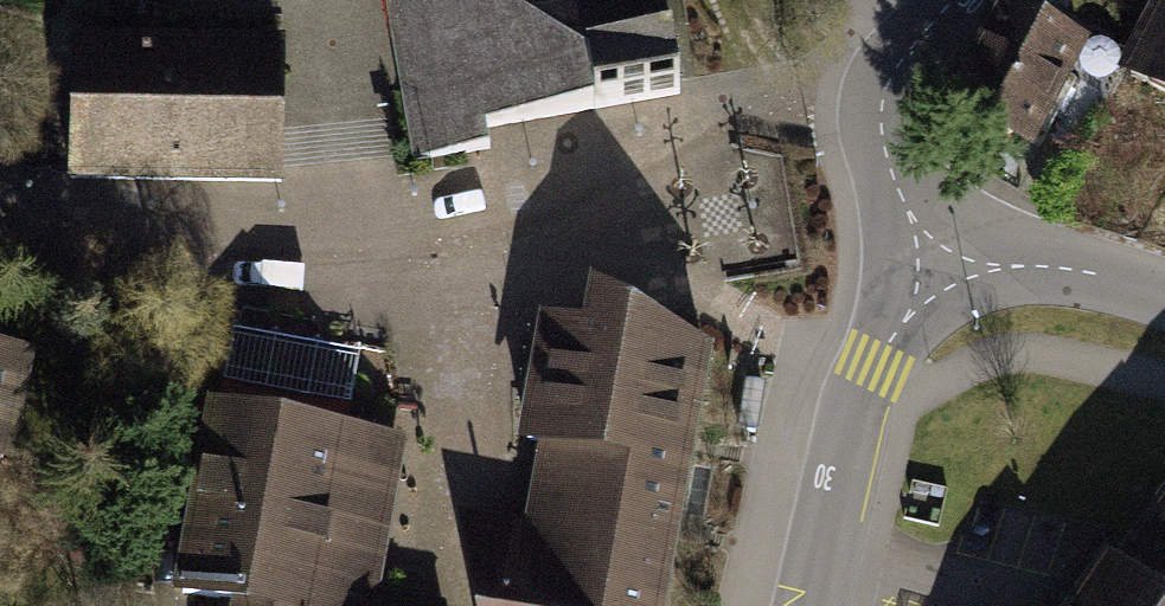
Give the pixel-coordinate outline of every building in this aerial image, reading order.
[(437,135),(679,93),(663,0),(414,0),(437,135)] [(950,99),(1027,140),(1080,41),(1003,0),(950,99)] [(1130,74),(1164,92),(1164,9),(1130,74)] [(282,31),(74,27),(72,175),(279,179),(282,31)] [(464,523),(480,605),(656,605),(685,446),(703,349),(600,291),(595,330),(551,322),(529,440),(549,444),(541,489),(533,534),(513,530),(464,523)] [(0,336),(0,454),(12,457),(34,342),(0,336)] [(214,396),(171,585),(219,591),(216,605),(448,605),(447,598),(384,585),(410,434),(306,415),(214,396)] [(1118,565),(1105,556),(1071,605),(1164,605),(1164,496),(1118,565)]
